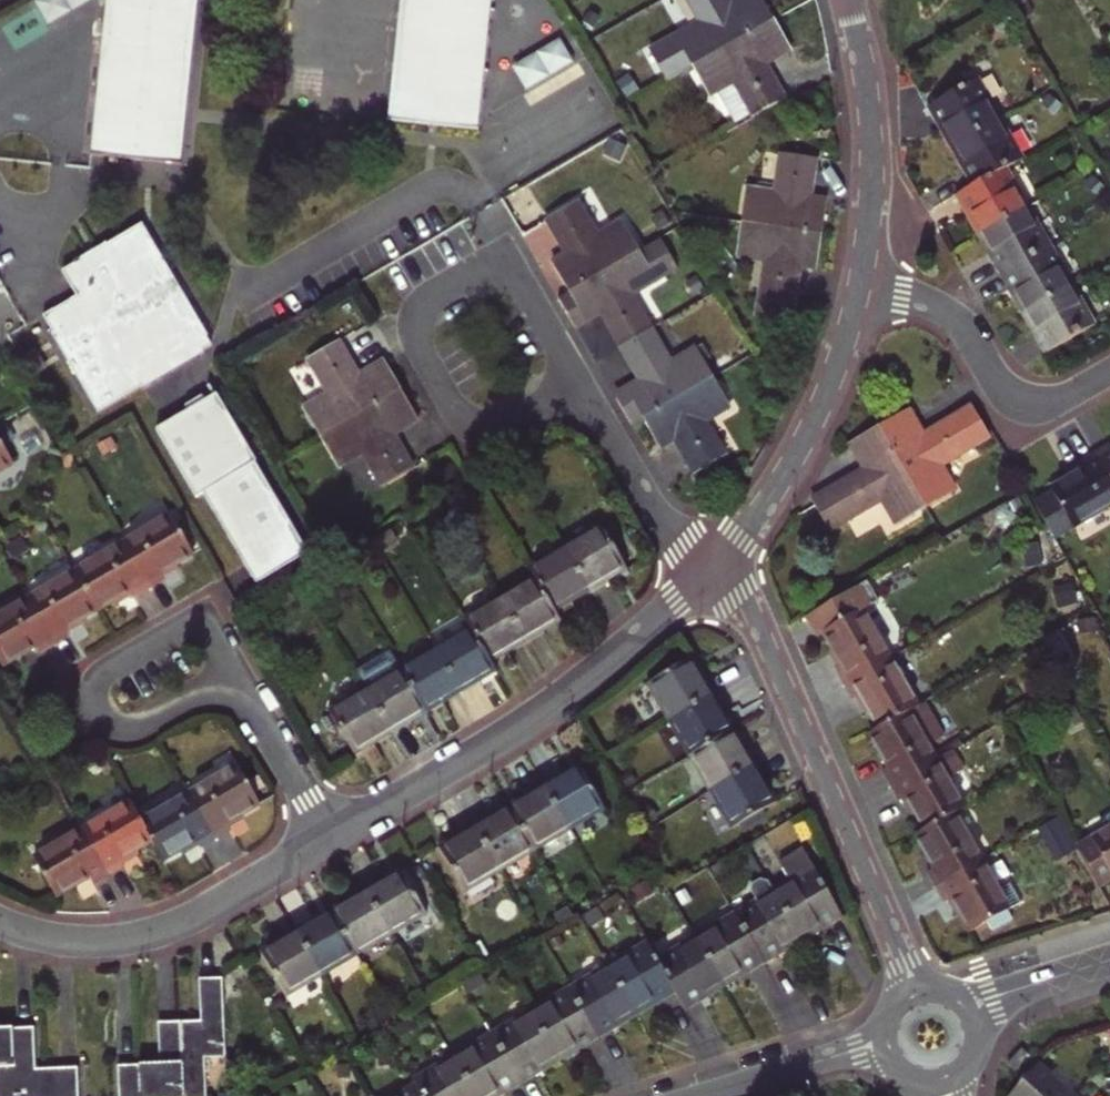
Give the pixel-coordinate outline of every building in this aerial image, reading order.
[(54,20),(97,0),(45,0),(54,20)] [(94,155),(183,163),(198,0),(109,0),(94,155)] [(390,121),(479,131),(492,0),(402,0),(390,121)] [(703,23),(651,52),(668,81),(693,67),(775,21),(763,0),(747,0),(735,7),(731,0),(690,0),(703,23)] [(738,126),(755,117),(785,99),(765,62),(790,48),(775,21),(693,67),(709,95),(718,91),(738,126)] [(567,36),(519,65),(538,96),(585,66),(567,36)] [(986,104),(991,101),(978,79),(927,107),(936,123),(941,121),(955,145),(996,121),(986,104)] [(1001,118),(991,101),(986,104),(996,121),(1001,118)] [(1011,135),(1001,118),(996,121),(1006,138),(1011,135)] [(941,121),(936,123),(951,147),(955,145),(941,121)] [(996,121),(955,145),(969,168),(964,171),(973,187),(1007,168),(1024,158),(1011,135),(1006,138),(996,121)] [(955,145),(951,147),(964,171),(969,168),(955,145)] [(743,223),(823,233),(827,205),(809,202),(816,159),(783,154),(776,194),(748,190),(743,223)] [(969,210),(983,233),(1024,210),(1015,195),(1020,193),(1007,168),(973,187),(956,197),(964,212),(969,210)] [(1029,207),(1020,193),(1015,195),(1024,210),(1029,207)] [(556,266),(571,292),(640,252),(624,224),(600,238),(578,202),(548,219),(570,258),(556,266)] [(1037,222),(1029,207),(1024,210),(1032,225),(1037,222)] [(969,210),(964,212),(978,236),(983,233),(969,210)] [(1000,274),(1051,246),(1037,222),(1032,225),(1024,210),(983,233),(996,258),(992,260),(1000,274)] [(818,265),(823,233),(743,223),(738,257),(766,262),(758,319),(791,323),(800,262),(818,265)] [(142,226),(108,245),(141,304),(176,285),(142,226)] [(996,258),(983,233),(978,236),(992,260),(996,258)] [(679,270),(661,240),(640,252),(571,292),(560,298),(577,327),(600,310),(621,346),(652,329),(633,296),(679,270)] [(212,346),(176,285),(141,304),(108,245),(63,271),(77,297),(44,317),(100,410),(212,346)] [(1064,270),(1051,246),(1000,274),(1008,289),(1013,287),(1027,311),(1068,287),(1060,273),(1064,270)] [(1060,273),(1068,287),(1073,284),(1064,270),(1060,273)] [(1076,301),(1081,298),(1073,284),(1068,287),(1076,301)] [(1013,287),(1008,289),(1022,313),(1027,311),(1013,287)] [(1040,335),(1036,337),(1045,353),(1095,324),(1081,298),(1076,301),(1068,287),(1027,311),(1040,335)] [(1040,335),(1027,311),(1022,313),(1036,337),(1040,335)] [(632,424),(643,417),(714,378),(697,349),(672,363),(652,329),(621,346),(641,382),(617,396),(632,424)] [(339,342),(309,360),(328,393),(304,408),(320,436),(401,389),(386,363),(360,377),(339,342)] [(731,407),(714,378),(643,417),(659,445),(674,437),(695,475),(726,456),(706,421),(731,407)] [(418,416),(401,389),(320,436),(337,466),(362,452),(383,486),(413,469),(391,432),(418,416)] [(260,581),(314,554),(232,390),(165,423),(202,498),(215,492),(260,581)] [(905,410),(879,426),(926,507),(953,492),(939,466),(990,436),(972,406),(921,436),(905,410)] [(0,425),(0,440),(5,447),(16,441),(6,422),(0,425)] [(926,507),(879,426),(852,442),(866,467),(811,499),(829,530),(881,499),(896,524),(926,507)] [(14,463),(5,447),(0,440),(0,471),(14,463)] [(1095,455),(1109,481),(1109,447),(1109,446),(1095,455)] [(1055,538),(1109,506),(1109,481),(1095,455),(1080,463),(1084,470),(1034,503),(1055,538)] [(172,516),(123,544),(149,588),(164,579),(160,572),(193,554),(172,516)] [(602,527),(563,550),(586,591),(626,567),(602,527)] [(134,597),(149,588),(123,544),(76,572),(98,609),(130,590),(134,597)] [(535,580),(552,611),(586,591),(563,550),(529,569),(535,580)] [(29,599),(54,642),(69,634),(66,627),(98,609),(76,572),(29,599)] [(882,601),(869,579),(806,615),(818,637),(826,634),(843,665),(837,669),(845,684),(891,657),(865,611),(882,601)] [(535,580),(499,600),(523,641),(558,621),(552,611),(535,580)] [(54,642),(29,599),(0,616),(0,660),(2,664),(35,645),(39,651),(54,642)] [(523,641),(499,600),(466,619),(472,629),(490,659),(523,641)] [(461,690),(496,670),(490,659),(472,629),(438,649),(461,690)] [(461,690),(438,649),(403,669),(427,710),(461,690)] [(918,706),(891,657),(845,684),(854,699),(861,696),(880,728),(918,706)] [(651,683),(672,717),(710,695),(690,660),(651,683)] [(390,731),(427,710),(403,669),(367,690),(390,731)] [(390,731),(367,690),(330,711),(354,752),(390,731)] [(672,717),(693,753),(731,731),(710,695),(672,717)] [(927,701),(918,706),(880,728),(871,733),(891,767),(884,771),(891,785),(937,759),(929,745),(946,735),(927,701)] [(751,766),(731,731),(693,753),(713,788),(751,766)] [(954,749),(937,759),(891,785),(900,800),(907,796),(926,829),(955,812),(964,807),(948,778),(965,768),(954,749)] [(751,766),(713,788),(735,826),(773,804),(751,766)] [(238,767),(191,795),(216,839),(231,830),(228,823),(260,804),(238,767)] [(582,769),(545,790),(568,830),(605,808),(582,769)] [(510,811),(533,850),(568,830),(545,790),(510,811)] [(201,848),(216,839),(191,795),(143,823),(153,841),(164,860),(197,841),(201,848)] [(85,830),(110,874),(125,865),(122,859),(153,841),(143,823),(132,803),(85,830)] [(510,811),(477,831),(500,870),(533,850),(510,811)] [(926,829),(917,834),(936,868),(929,872),(938,886),(983,860),(955,812),(926,829)] [(1060,816),(1044,825),(1063,856),(1078,847),(1060,816)] [(1078,847),(1100,886),(1109,880),(1109,829),(1078,847)] [(110,874),(85,830),(36,859),(58,896),(91,877),(95,883),(110,874)] [(465,890),(500,870),(477,831),(442,851),(465,890)] [(776,896),(800,936),(824,922),(827,926),(842,917),(805,853),(765,876),(773,891),(776,896)] [(999,889),(983,860),(938,886),(946,902),(953,898),(972,930),(988,921),(993,929),(1012,918),(1008,910),(1020,903),(1009,883),(999,889)] [(403,872),(366,893),(390,933),(426,912),(403,872)] [(773,891),(757,901),(760,905),(776,896),(773,891)] [(390,933),(366,893),(332,913),(355,953),(390,933)] [(776,950),(800,936),(776,896),(760,905),(757,901),(735,913),(763,963),(778,954),(776,950)] [(320,974),(355,953),(332,913),(298,934),(320,974)] [(714,932),(698,941),(722,982),(746,968),(748,972),(763,963),(735,913),(711,927),(714,932)] [(800,936),(802,940),(827,926),(824,922),(800,936)] [(711,927),(695,937),(698,941),(714,932),(711,927)] [(286,994),(320,974),(298,934),(263,954),(286,994)] [(776,950),(778,954),(802,940),(800,936),(776,950)] [(695,937),(679,946),(682,951),(698,941),(695,937)] [(679,946),(658,959),(677,992),(686,1008),(701,999),(698,995),(722,982),(698,941),(682,951),(679,946)] [(626,960),(611,970),(634,1011),(657,998),(659,1003),(677,992),(658,959),(648,942),(624,956),(626,960)] [(624,956),(608,966),(611,970),(626,960),(624,956)] [(608,966),(591,976),(594,980),(611,970),(608,966)] [(722,982),(724,986),(748,972),(746,968),(722,982)] [(591,976),(569,988),(598,1038),(613,1029),(610,1024),(634,1011),(611,970),(594,980),(591,976)] [(207,1058),(226,1057),(223,978),(200,978),(201,1020),(159,1022),(160,1064),(119,1066),(120,1095),(208,1095),(207,1058)] [(724,986),(722,982),(698,995),(701,999),(724,986)] [(580,1043),(582,1047),(598,1038),(569,988),(546,1001),(549,1006),(532,1016),(555,1056),(580,1043)] [(637,1015),(659,1003),(657,998),(634,1011),(637,1015)] [(549,1006),(546,1001),(529,1011),(532,1016),(549,1006)] [(529,1011),(513,1021),(515,1025),(532,1016),(529,1011)] [(637,1015),(634,1011),(610,1024),(613,1029),(637,1015)] [(555,1056),(532,1016),(515,1025),(513,1021),(490,1034),(519,1083),(534,1074),(532,1069),(555,1056)] [(78,1067),(36,1068),(34,1027),(0,1028),(0,1095),(79,1095),(78,1067)] [(474,1095),(487,1095),(501,1088),(503,1092),(519,1083),(490,1034),(468,1047),(470,1051),(454,1061),(474,1095)] [(1098,1039),(1106,1053),(1109,1051),(1109,1039),(1107,1034),(1098,1039)] [(558,1061),(582,1047),(580,1043),(555,1056),(558,1061)] [(451,1056),(454,1061),(470,1051),(468,1047),(451,1056)] [(1022,1049),(1009,1063),(1017,1071),(1030,1057),(1022,1049)] [(454,1061),(451,1056),(435,1066),(437,1071),(454,1061)] [(558,1061),(555,1056),(532,1069),(534,1074),(558,1061)] [(422,1095),(474,1095),(454,1061),(437,1071),(435,1066),(412,1079),(415,1084),(422,1095)] [(1010,1095),(1074,1095),(1038,1065),(1010,1095)] [(415,1084),(393,1095),(422,1095),(415,1084)] [(503,1092),(501,1088),(487,1095),(497,1095),(503,1092)]
